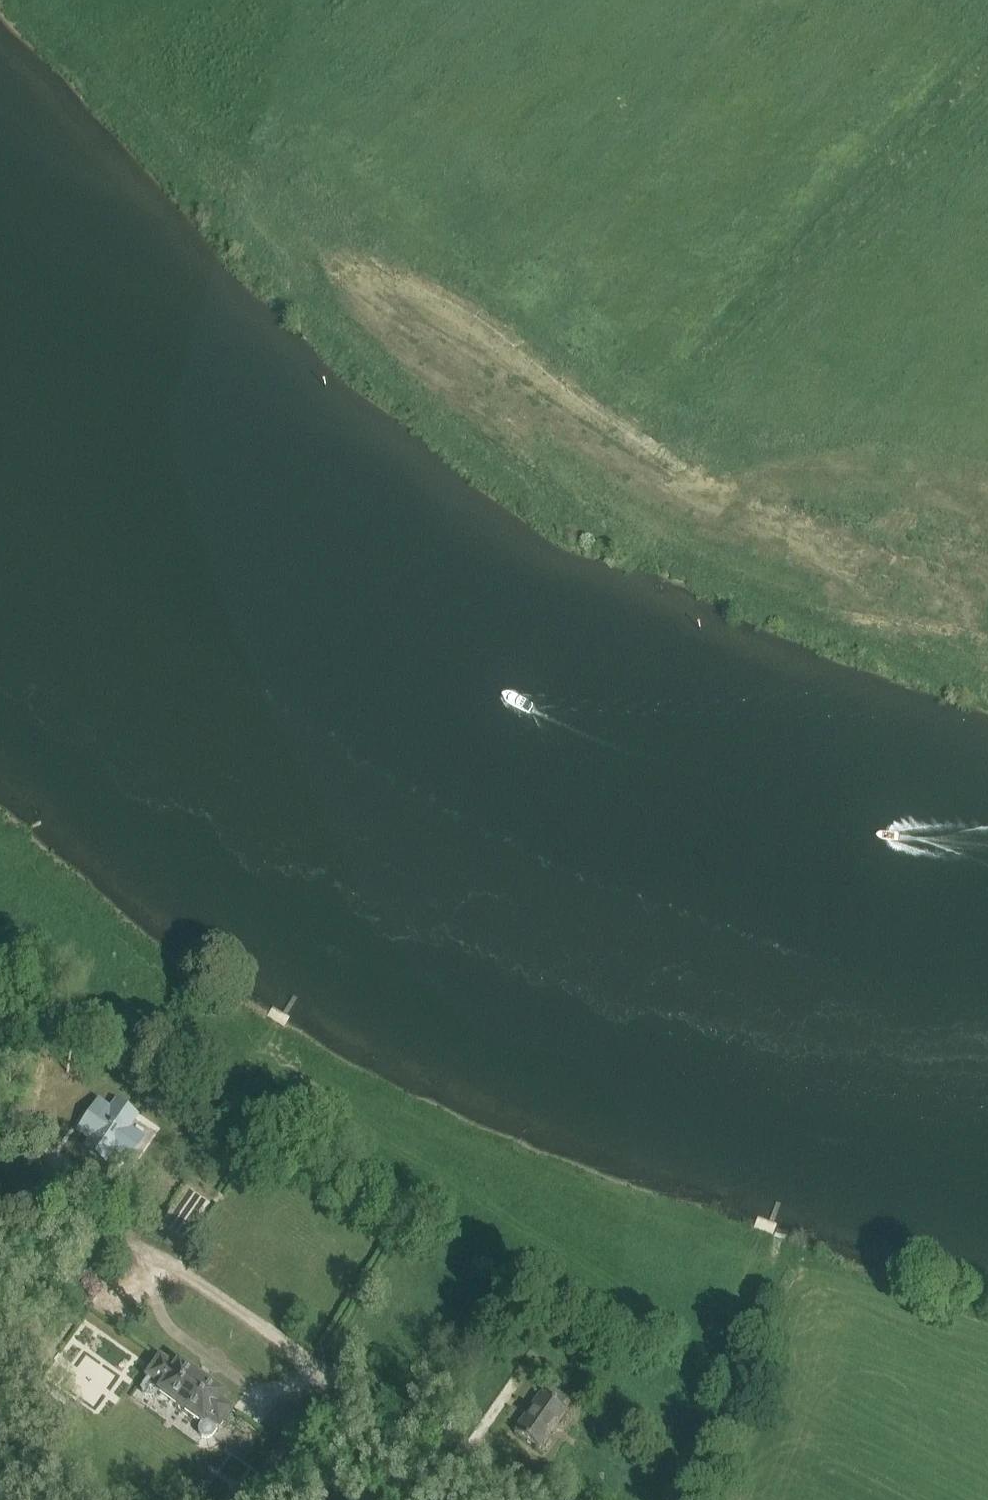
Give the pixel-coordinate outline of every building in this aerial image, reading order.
[(137,1117),(117,1103),(112,1111),(99,1103),(80,1132),(92,1140),(87,1148),(107,1162),(115,1149),(130,1159),(144,1139),(128,1129),(137,1117)] [(160,1357),(148,1374),(146,1377),(148,1378),(144,1383),(142,1386),(142,1389),(142,1391),(143,1394),(145,1396),(148,1397),(151,1397),(153,1396),(156,1394),(157,1392),(201,1423),(199,1426),(199,1429),(199,1431),(199,1433),(200,1435),(202,1437),(205,1438),(207,1438),(210,1438),(212,1436),(214,1434),(218,1429),(219,1429),(233,1410),(220,1400),(224,1395),(178,1362),(174,1368),(160,1357)] [(563,1406),(569,1398),(552,1388),(547,1397),(542,1393),(515,1432),(538,1448),(566,1409),(563,1406)]
